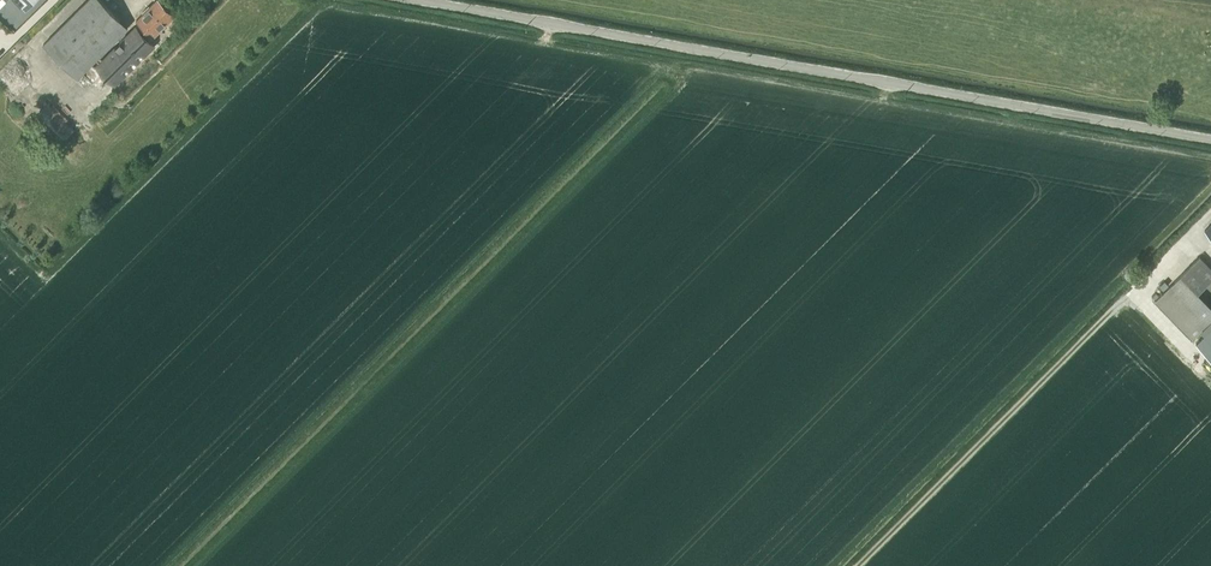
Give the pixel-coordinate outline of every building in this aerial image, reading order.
[(26,10),(36,0),(16,0),(26,10)] [(82,73),(91,64),(99,55),(128,27),(100,0),(86,0),(42,44),(77,78),(82,73)] [(136,19),(153,37),(174,16),(158,0),(155,0),(146,9),(145,8),(141,12),(142,13),(136,19)] [(128,35),(98,65),(108,75),(116,67),(119,71),(122,69),(125,66),(129,61),(132,59),(136,54),(139,51),(149,41),(136,28),(128,36),(128,35)] [(61,145),(75,131),(48,105),(34,119),(61,145)] [(1199,256),(1154,301),(1192,339),(1200,331),(1210,320),(1210,308),(1197,294),(1210,280),(1210,268),(1199,256)] [(1210,359),(1210,320),(1200,331),(1204,334),(1195,342),(1210,359)]
